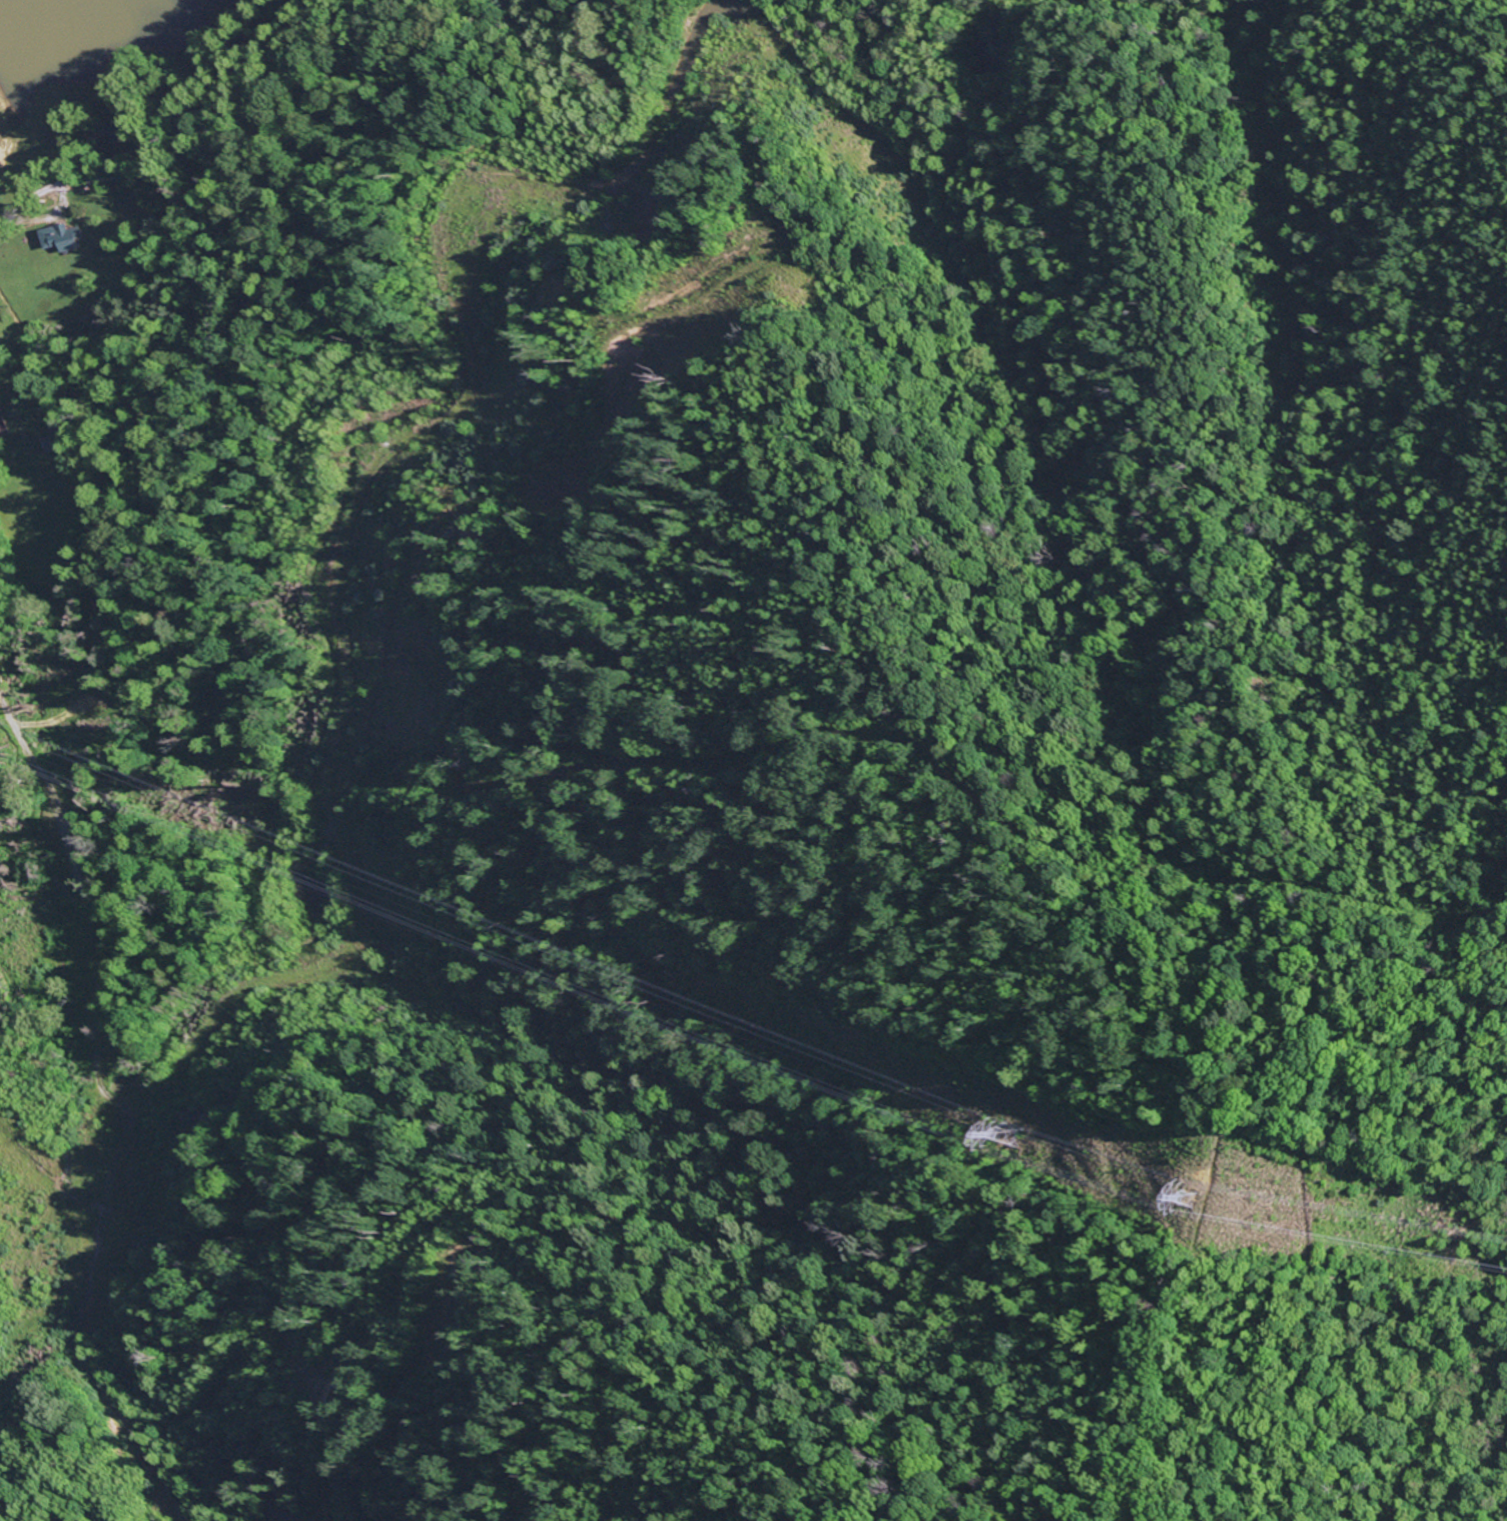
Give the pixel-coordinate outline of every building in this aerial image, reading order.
[(70,229),(68,223),(42,230),(47,250),(62,245),(64,252),(81,248),(78,238),(84,236),(81,226),(70,229)]
